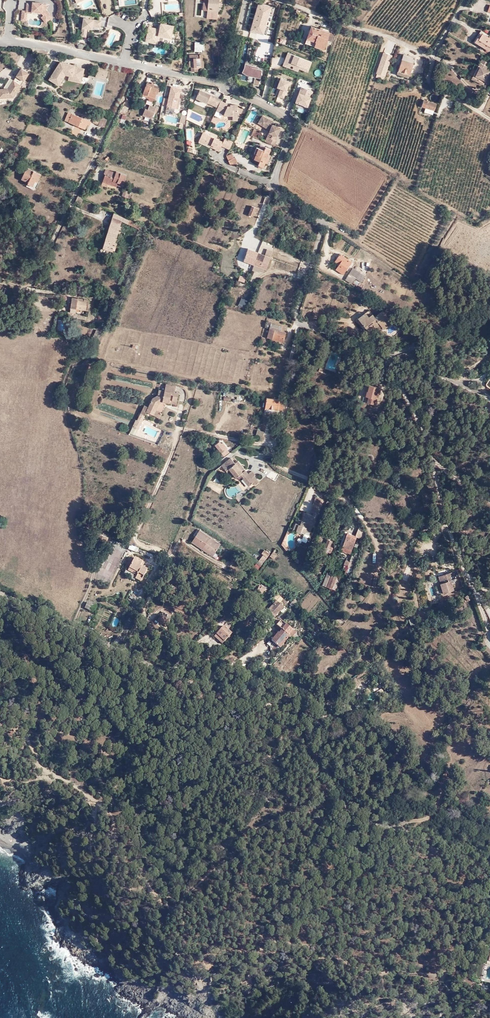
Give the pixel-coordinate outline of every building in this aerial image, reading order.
[(48,22),(51,5),(26,0),(22,20),(28,21),(29,12),(39,14),(38,20),(48,22)] [(207,11),(217,13),(218,7),(221,7),(221,3),(219,3),(219,0),(208,0),(207,11)] [(258,29),(269,33),(269,32),(271,28),(271,27),(269,27),(276,7),(267,4),(264,13),(263,13),(258,29)] [(101,26),(102,20),(85,17),(82,35),(87,36),(88,27),(93,28),(93,25),(101,26)] [(150,26),(147,40),(158,42),(160,34),(172,37),(175,25),(162,22),(161,28),(150,26)] [(307,39),(325,45),(328,33),(326,33),(327,31),(317,27),(316,29),(311,27),(307,39)] [(481,31),(476,38),(479,40),(482,34),(489,38),(489,37),(481,31)] [(328,33),(325,45),(327,46),(330,47),(334,35),(328,33)] [(476,38),(474,42),(487,51),(489,47),(489,37),(489,38),(482,34),(479,40),(476,38)] [(327,46),(325,45),(307,39),(306,43),(326,50),(327,46)] [(195,65),(192,65),(192,70),(199,69),(198,68),(201,68),(202,66),(205,65),(205,60),(201,60),(200,53),(191,54),(192,60),(194,60),(195,65)] [(322,59),(312,55),(311,57),(314,59),(312,67),(319,69),(322,59)] [(413,65),(415,59),(403,55),(400,67),(398,66),(397,69),(399,70),(397,75),(409,79),(414,65),(413,65)] [(421,78),(426,60),(419,58),(416,66),(417,67),(415,77),(421,78)] [(60,84),(67,73),(71,74),(83,77),(86,67),(76,65),(76,64),(61,61),(51,78),(60,84)] [(489,71),(485,70),(483,69),(485,66),(486,67),(488,64),(481,61),(476,71),(475,70),(473,76),(476,77),(476,78),(478,78),(477,80),(479,82),(484,84),(489,71)] [(254,85),(259,86),(261,78),(262,75),(262,69),(258,68),(258,66),(246,63),(245,67),(242,71),(247,75),(256,77),(254,85)] [(319,69),(312,67),(310,75),(310,76),(317,77),(319,69)] [(296,81),(302,83),(303,84),(304,80),(309,82),(310,76),(299,73),(300,69),(294,68),(291,76),(297,77),(296,81)] [(20,69),(15,76),(23,81),(27,74),(20,69)] [(96,77),(107,80),(108,72),(98,70),(96,77)] [(15,76),(12,81),(20,86),(23,81),(15,76)] [(483,85),(484,84),(479,82),(477,80),(478,78),(476,78),(476,77),(473,76),(471,80),(483,85)] [(284,99),(289,81),(279,78),(278,82),(275,81),(273,87),(277,88),(275,96),(284,99)] [(12,81),(7,89),(0,90),(0,98),(12,97),(20,86),(12,81)] [(157,94),(160,87),(147,82),(142,95),(147,96),(146,97),(149,98),(148,100),(153,102),(156,94),(157,94)] [(170,98),(164,97),(163,104),(167,105),(175,107),(176,108),(179,98),(180,98),(182,88),(172,86),(170,98)] [(208,101),(218,106),(221,102),(222,99),(201,88),(197,97),(208,102),(208,101)] [(422,106),(435,111),(437,105),(424,100),(422,106)] [(218,106),(217,110),(225,114),(225,115),(234,115),(234,117),(239,117),(239,114),(242,114),(244,109),(239,107),(239,105),(231,105),(231,106),(227,106),(221,102),(218,106)] [(156,113),(158,107),(156,106),(155,107),(150,105),(148,110),(145,109),(143,115),(151,119),(154,113),(156,113)] [(90,122),(71,114),(67,122),(84,130),(86,125),(88,125),(90,122)] [(268,142),(275,145),(277,141),(277,140),(280,131),(278,130),(279,127),(273,125),(274,122),(266,117),(263,123),(266,125),(265,126),(271,130),(270,133),(273,135),(272,138),(270,137),(268,142)] [(222,146),(224,142),(204,132),(201,138),(207,142),(206,144),(211,147),(212,145),(215,146),(215,148),(220,151),(222,146)] [(234,141),(230,139),(225,147),(230,150),(234,141)] [(271,148),(265,146),(264,149),(259,147),(256,146),(253,152),(257,154),(255,158),(259,160),(257,164),(263,167),(265,163),(268,155),(271,148)] [(231,163),(236,166),(238,161),(237,157),(235,157),(229,159),(231,163)] [(34,189),(41,175),(27,168),(22,179),(28,182),(26,186),(34,189)] [(105,174),(103,181),(108,183),(116,186),(117,185),(122,186),(126,175),(116,172),(115,173),(105,169),(104,173),(105,174)] [(80,206),(83,198),(77,196),(74,204),(80,206)] [(257,213),(258,209),(252,206),(249,215),(253,217),(255,213),(257,213)] [(128,223),(129,220),(113,213),(102,248),(112,251),(114,245),(115,246),(116,243),(115,242),(120,228),(122,228),(122,227),(124,227),(124,225),(121,224),(122,220),(128,223)] [(141,224),(129,220),(128,223),(128,224),(139,228),(141,224)] [(242,265),(247,266),(254,251),(255,248),(249,246),(247,250),(242,263),(239,261),(236,268),(240,269),(242,265)] [(254,251),(247,266),(253,268),(256,261),(259,252),(254,251)] [(265,255),(259,252),(256,261),(253,268),(252,271),(259,273),(259,272),(262,273),(264,269),(260,268),(265,255)] [(338,253),(334,258),(339,262),(337,265),(334,269),(342,275),(351,263),(338,253)] [(268,256),(265,255),(260,268),(264,269),(267,270),(267,269),(269,264),(265,263),(268,256)] [(360,273),(353,268),(349,274),(356,278),(360,273)] [(365,276),(360,273),(356,278),(356,279),(360,282),(361,282),(365,276)] [(349,274),(346,279),(353,284),(356,279),(356,278),(349,274)] [(72,309),(76,309),(87,311),(88,308),(89,308),(90,305),(88,305),(89,300),(84,299),(84,302),(78,301),(78,298),(72,297),(72,299),(73,299),(72,309)] [(246,308),(248,300),(241,298),(238,305),(246,308)] [(369,309),(361,316),(363,317),(367,314),(369,316),(373,314),(369,309)] [(376,316),(370,332),(380,324),(385,329),(392,323),(382,311),(376,316)] [(358,318),(370,332),(376,316),(375,316),(373,314),(369,316),(367,314),(363,317),(361,316),(358,318)] [(279,336),(278,341),(283,342),(286,332),(279,330),(280,325),(270,323),(269,328),(267,337),(272,339),(273,334),(279,336)] [(238,352),(237,360),(249,362),(250,355),(238,352)] [(151,397),(147,406),(153,408),(155,403),(160,400),(170,402),(171,399),(175,400),(176,392),(172,391),(174,384),(164,383),(163,389),(157,388),(157,392),(154,393),(155,394),(151,397)] [(366,396),(368,396),(370,397),(369,402),(376,404),(378,399),(376,399),(377,396),(379,396),(379,391),(378,391),(379,387),(370,384),(368,391),(367,391),(366,396)] [(273,409),(283,410),(284,401),(267,399),(265,408),(266,408),(266,412),(273,413),(273,409)] [(143,414),(139,412),(136,419),(135,418),(131,425),(137,428),(144,414),(143,414)] [(222,445),(219,442),(215,445),(224,457),(229,452),(227,450),(226,451),(224,448),(226,447),(223,444),(222,445)] [(256,486),(260,483),(255,477),(257,476),(253,472),(249,475),(239,462),(236,464),(232,459),(222,466),(227,472),(230,470),(237,478),(241,476),(250,487),(254,483),(256,486)] [(311,511),(314,512),(318,514),(324,499),(316,496),(311,511)] [(316,517),(312,515),(305,512),(302,519),(300,519),(298,523),(296,523),(293,529),(304,533),(306,530),(310,532),(316,517)] [(415,523),(412,515),(406,517),(409,525),(415,523)] [(213,555),(221,544),(200,530),(193,542),(213,555)] [(363,535),(364,534),(357,531),(355,537),(361,539),(363,538),(364,535),(363,535)] [(346,536),(343,547),(352,550),(356,540),(346,536)] [(328,552),(332,541),(327,539),(325,543),(324,543),(322,547),(324,547),(323,550),(328,552)] [(263,553),(265,554),(269,557),(271,553),(266,549),(263,553)] [(265,554),(258,563),(262,566),(265,562),(269,557),(265,554)] [(134,558),(129,568),(138,573),(136,575),(135,578),(140,581),(147,569),(140,565),(142,562),(134,558)] [(408,566),(402,579),(407,581),(412,568),(408,566)] [(455,578),(452,572),(439,577),(444,593),(454,589),(450,580),(455,578)] [(337,581),(338,578),(331,575),(331,578),(328,578),(327,581),(329,581),(327,587),(332,589),(335,581),(337,581)] [(430,605),(438,602),(433,585),(425,587),(430,605)] [(269,613),(274,617),(283,608),(279,604),(283,600),(277,595),(273,599),(276,601),(278,603),(269,613)] [(267,611),(269,613),(278,603),(276,601),(274,603),(267,611)] [(91,611),(94,606),(88,602),(85,608),(91,611)] [(164,619),(166,616),(162,613),(156,621),(165,628),(168,623),(164,619)] [(270,639),(278,648),(288,637),(287,636),(290,632),(292,631),(280,620),(276,625),(281,630),(278,633),(277,632),(270,639)] [(231,633),(224,627),(217,634),(225,640),(231,633)] [(440,734),(442,736),(447,731),(450,733),(459,722),(455,718),(440,734)] [(447,731),(442,736),(446,740),(451,734),(450,733),(447,731)]
